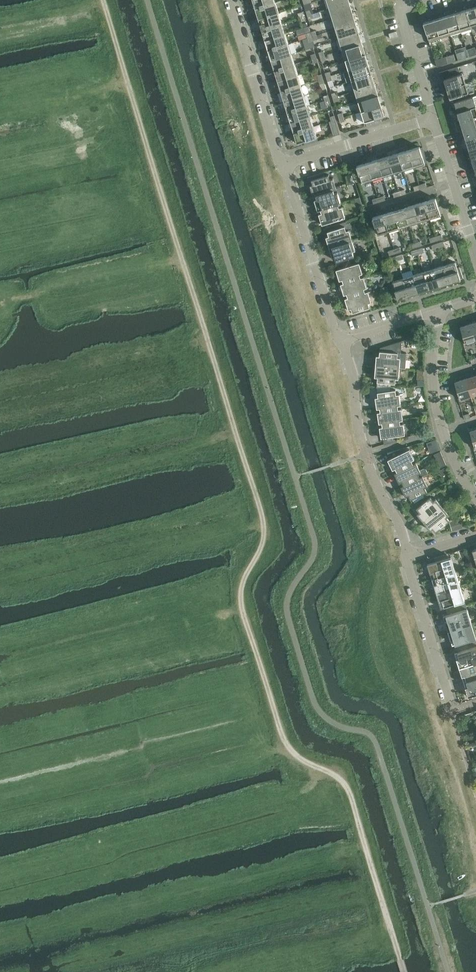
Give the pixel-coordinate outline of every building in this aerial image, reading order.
[(255,8),(276,2),(275,0),(253,0),(255,8)] [(255,8),(258,19),(279,12),(276,2),(255,8)] [(329,8),(333,18),(353,12),(350,2),(329,8)] [(472,28),(473,33),(475,32),(475,6),(466,9),(472,28)] [(466,9),(455,13),(461,32),(472,28),(466,9)] [(258,19),(262,29),(282,23),(279,12),(258,19)] [(333,18),(336,29),(356,22),(353,12),(333,18)] [(455,13),(445,16),(451,35),(461,32),(455,13)] [(445,16),(434,19),(440,38),(451,35),(445,16)] [(440,38),(434,19),(424,22),(429,42),(440,38)] [(336,29),(339,39),(359,33),(356,22),(336,29)] [(262,29),(265,39),(285,33),(282,23),(262,29)] [(265,39),(268,50),(288,43),(285,33),(265,39)] [(339,39),(342,49),(362,43),(359,33),(339,39)] [(268,50),(271,60),(292,54),(288,43),(268,50)] [(342,49),(345,60),(366,53),(362,43),(342,49)] [(456,53),(458,60),(466,57),(464,51),(456,53)] [(345,60),(349,70),(369,64),(366,53),(345,60)] [(271,60),(275,70),(295,64),(292,54),(271,60)] [(456,61),(454,54),(446,56),(448,63),(456,61)] [(435,60),(437,66),(448,63),(446,56),(435,60)] [(275,70),(278,81),(298,74),(295,64),(275,70)] [(347,82),(352,80),(372,74),(369,64),(349,70),(344,71),(347,82)] [(444,79),(447,89),(466,83),(463,73),(461,74),(458,66),(439,72),(441,80),(444,79)] [(278,81),(281,91),(301,85),(298,74),(278,81)] [(352,80),(355,91),(375,84),(372,74),(352,80)] [(305,90),(305,91),(306,92),(320,87),(318,81),(302,86),(301,85),(281,91),(284,101),(304,95),(303,90),(305,90)] [(466,83),(447,89),(450,98),(454,97),(456,102),(468,98),(467,93),(469,93),(466,83)] [(355,91),(358,101),(378,95),(375,84),(355,91)] [(284,101),(287,112),(308,105),(304,95),(284,101)] [(358,101),(361,111),(382,105),(378,95),(358,101)] [(456,102),(454,102),(457,112),(475,106),(475,96),(473,96),(468,98),(456,102)] [(287,112),(290,122),(311,116),(308,105),(287,112)] [(382,105),(361,111),(365,122),(385,116),(382,105)] [(460,121),(475,116),(475,106),(457,112),(460,121)] [(290,122),(294,132),(314,126),(311,116),(290,122)] [(463,130),(475,126),(475,116),(460,121),(463,130)] [(336,119),(331,120),(329,121),(334,135),(340,133),(336,119)] [(314,126),(294,132),(297,143),(317,137),(314,126)] [(466,139),(475,136),(475,126),(463,130),(466,139)] [(469,148),(475,146),(475,136),(466,139),(469,148)] [(420,146),(409,150),(414,167),(425,163),(420,146)] [(409,150),(398,153),(404,170),(414,167),(409,150)] [(398,153),(388,156),(393,173),(404,170),(398,153)] [(388,156),(378,159),(383,176),(393,173),(388,156)] [(378,159),(367,162),(373,179),(383,176),(378,159)] [(373,179),(367,162),(357,166),(362,183),(373,179)] [(316,195),(334,190),(337,189),(333,178),(330,179),(329,174),(325,175),(324,172),(308,177),(309,181),(312,180),(314,187),(311,188),(313,196),(316,195)] [(321,209),(338,204),(341,203),(338,192),(335,193),(334,190),(316,195),(318,202),(315,202),(318,210),(321,209)] [(436,198),(425,201),(430,218),(441,215),(436,198)] [(425,201),(414,204),(420,222),(430,218),(425,201)] [(338,204),(321,209),(323,216),(320,217),(322,225),(345,217),(342,207),(339,208),(338,204)] [(414,204),(404,208),(409,225),(420,222),(414,204)] [(404,208),(394,211),(399,228),(409,225),(404,208)] [(394,211),(383,214),(389,231),(399,228),(394,211)] [(389,231),(383,214),(373,217),(378,235),(389,231)] [(327,240),(329,247),(352,240),(349,230),(351,229),(352,227),(351,225),(350,223),(347,223),(347,221),(326,227),(330,239),(327,240)] [(393,232),(398,244),(405,242),(400,229),(393,232)] [(352,240),(329,247),(332,254),(334,253),(337,261),(354,255),(353,251),(356,250),(352,240)] [(341,276),(343,283),(361,277),(360,274),(363,273),(359,262),(336,269),(339,277),(341,276)] [(455,262),(445,265),(450,282),(463,278),(460,267),(457,268),(455,262)] [(445,265),(434,268),(439,286),(450,282),(445,265)] [(434,268),(424,272),(429,289),(439,286),(434,268)] [(424,272),(414,275),(419,292),(429,289),(424,272)] [(414,275),(403,278),(409,295),(419,292),(414,275)] [(346,291),(348,297),(365,292),(364,288),(367,287),(364,276),(361,277),(343,283),(341,284),(343,291),(346,291)] [(409,295),(403,278),(392,281),(398,299),(409,295)] [(365,292),(348,297),(345,298),(348,306),(350,305),(353,312),(370,307),(369,302),(372,302),(368,291),(365,292)] [(471,323),(461,327),(466,344),(475,341),(475,338),(471,323)] [(376,366),(400,368),(406,368),(407,353),(401,352),(402,341),(380,347),(380,351),(379,358),(376,358),(376,366)] [(400,368),(376,366),(375,373),(378,374),(377,387),(391,386),(392,383),(396,383),(396,378),(399,379),(400,368)] [(466,378),(471,395),(475,394),(475,375),(466,378)] [(471,395),(466,378),(455,382),(460,399),(471,395)] [(380,408),(398,405),(401,405),(399,393),(396,394),(396,389),(378,392),(379,400),(376,400),(377,408),(380,408)] [(379,423),(382,423),(400,420),(403,420),(401,408),(398,409),(398,405),(380,408),(381,414),(378,415),(379,423)] [(430,417),(424,418),(427,430),(433,428),(430,417)] [(400,420),(382,423),(383,429),(380,430),(381,438),(405,434),(404,423),(400,424),(400,420)] [(436,439),(426,442),(430,453),(440,449),(436,439)] [(410,448),(402,452),(400,449),(388,452),(390,458),(388,459),(391,466),(394,465),(397,471),(413,463),(412,460),(415,459),(410,448)] [(446,464),(441,451),(434,454),(440,467),(446,464)] [(424,468),(420,470),(416,462),(413,463),(397,471),(394,473),(398,480),(401,479),(404,485),(423,475),(428,473),(426,468),(424,468)] [(428,485),(423,475),(404,485),(401,486),(405,493),(407,492),(411,499),(413,498),(415,503),(425,496),(424,493),(427,491),(425,487),(428,485)] [(419,516),(424,522),(443,506),(436,498),(434,500),(431,496),(416,508),(421,514),(419,516)] [(443,506),(424,522),(429,528),(431,526),(436,532),(450,520),(447,517),(449,515),(443,506)] [(451,524),(453,529),(462,526),(460,521),(451,524)] [(432,570),(435,578),(456,571),(451,556),(427,564),(430,571),(432,570)] [(434,586),(436,593),(460,586),(456,571),(435,578),(437,585),(434,586)] [(448,606),(450,609),(461,606),(460,602),(465,600),(460,586),(436,593),(441,608),(448,606)] [(443,615),(448,630),(472,623),(467,608),(462,610),(461,606),(450,609),(451,613),(443,615)] [(448,630),(450,637),(453,636),(455,644),(475,638),(475,636),(472,623),(448,630)] [(459,667),(475,662),(475,646),(458,652),(460,660),(457,661),(459,667)] [(467,680),(475,677),(475,662),(459,667),(462,674),(464,673),(467,680)] [(467,680),(464,681),(468,697),(471,696),(472,699),(475,698),(475,677),(467,680)]
